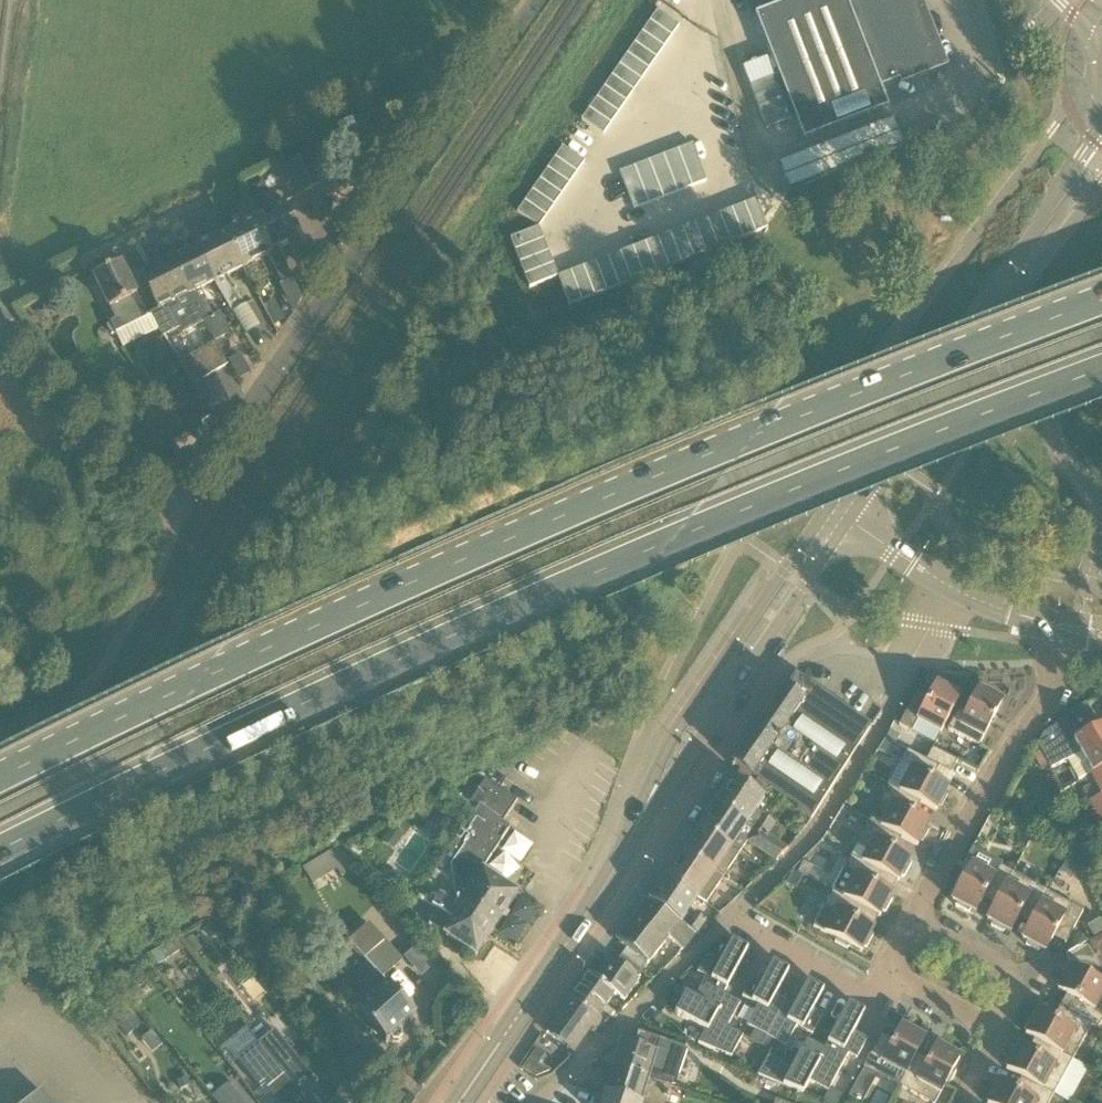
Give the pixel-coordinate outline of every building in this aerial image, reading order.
[(918,0),(796,0),(756,16),(804,140),(888,108),(880,87),(942,63),(918,0)] [(658,11),(650,22),(672,37),(679,26),(658,11)] [(643,33),(664,48),(672,37),(650,22),(643,33)] [(664,48),(643,33),(635,44),(657,59),(664,48)] [(635,44),(627,55),(649,70),(657,59),(635,44)] [(627,55),(620,65),(641,81),(649,70),(627,55)] [(634,92),(641,81),(620,65),(612,76),(634,92)] [(612,76),(605,87),(626,102),(634,92),(612,76)] [(750,87),(767,130),(792,121),(775,77),(750,87)] [(890,104),(906,99),(901,81),(884,87),(890,104)] [(626,102),(605,87),(597,98),(619,113),(626,102)] [(597,98),(589,109),(611,124),(619,113),(597,98)] [(604,135),(611,124),(589,109),(582,120),(604,135)] [(785,177),(790,190),(790,191),(903,147),(898,134),(893,120),(780,164),(785,177)] [(579,128),(571,138),(593,154),(600,143),(579,128)] [(585,165),(593,154),(571,138),(564,149),(585,165)] [(692,145),(678,150),(692,187),(707,182),(692,145)] [(585,165),(564,149),(556,160),(578,175),(585,165)] [(692,187),(678,150),(664,156),(678,193),(692,187)] [(298,198),(326,184),(311,155),(284,168),(298,198)] [(664,156),(649,161),(663,198),(678,193),(664,156)] [(556,160),(548,171),(570,187),(578,175),(556,160)] [(663,198),(649,161),(635,167),(649,204),(663,198)] [(649,204),(635,167),(620,172),(634,210),(649,204)] [(548,171),(541,182),(562,197),(570,187),(548,171)] [(555,208),(562,197),(541,182),(533,193),(555,208)] [(744,205),(755,234),(765,230),(768,229),(758,203),(757,200),(753,202),(744,205)] [(277,251),(278,250),(290,244),(301,267),(319,258),(309,238),(303,240),(285,203),(255,219),(261,232),(266,230),(277,251)] [(755,234),(744,205),(732,210),(743,239),(755,234)] [(743,239),(732,210),(720,215),(731,244),(743,239)] [(707,220),(718,248),(731,244),(720,215),(707,220)] [(289,272),(278,250),(277,251),(266,230),(261,232),(255,219),(226,233),(243,267),(267,255),(278,277),(289,272)] [(718,248),(707,220),(695,224),(706,253),(718,248)] [(682,229),(693,258),(706,253),(695,224),(682,229)] [(511,239),(515,251),(544,240),(539,228),(511,239)] [(693,258),(682,229),(670,234),(681,263),(693,258)] [(227,275),(243,267),(226,233),(197,247),(209,271),(211,270),(213,275),(211,276),(215,282),(214,282),(232,313),(245,306),(227,275)] [(658,239),(669,268),(681,263),(670,234),(658,239)] [(645,243),(656,272),(669,268),(658,239),(645,243)] [(549,252),(544,240),(515,251),(520,264),(549,252)] [(644,277),(656,272),(645,243),(633,248),(644,277)] [(200,289),(214,282),(215,282),(211,276),(213,275),(211,270),(209,271),(197,247),(171,260),(189,295),(204,323),(215,342),(232,333),(221,314),(214,318),(200,289)] [(621,253),(632,282),(644,277),(633,248),(621,253)] [(549,252),(520,264),(521,267),(525,276),(554,265),(549,252)] [(621,253),(608,258),(619,287),(632,282),(621,253)] [(607,291),(619,287),(608,258),(596,263),(607,291)] [(180,336),(204,323),(189,295),(171,260),(140,276),(157,310),(150,314),(151,316),(155,324),(159,331),(162,335),(163,337),(177,330),(180,336)] [(151,316),(148,318),(121,263),(94,277),(116,321),(111,323),(123,348),(159,331),(155,324),(151,316)] [(596,263),(583,267),(594,296),(607,291),(596,263)] [(530,288),(539,285),(559,277),(554,265),(525,276),(530,288)] [(583,267),(571,272),(582,301),(594,296),(583,267)] [(570,306),(582,301),(571,272),(559,277),(570,306)] [(285,320),(275,300),(264,306),(274,326),(285,320)] [(145,347),(155,363),(170,354),(160,338),(145,347)] [(194,385),(228,366),(219,348),(216,343),(182,362),(183,366),(194,385)] [(201,396),(190,404),(202,423),(213,415),(201,396)] [(798,813),(810,820),(811,821),(871,728),(796,676),(785,691),(785,690),(730,766),(731,767),(733,765),(800,810),(798,813)] [(899,726),(912,733),(918,722),(941,734),(960,697),(955,695),(956,692),(943,685),(942,688),(937,685),(925,707),(912,701),(899,726)] [(979,690),(966,715),(958,710),(948,730),(979,747),(1003,702),(998,699),(999,697),(986,690),(985,692),(979,690)] [(1099,727),(1086,704),(1045,732),(1038,745),(1042,751),(1033,756),(1041,770),(1050,765),(1052,769),(1068,760),(1079,781),(1092,774),(1093,773),(1101,769),(1101,726),(1099,727)] [(926,761),(932,764),(951,774),(958,762),(933,748),(926,761)] [(932,764),(926,761),(907,751),(901,763),(898,762),(886,784),(889,786),(914,800),(936,811),(939,806),(942,808),(949,795),(946,793),(948,788),(926,776),(932,764)] [(1093,773),(1092,774),(1101,794),(1101,769),(1093,773)] [(775,824),(755,811),(764,799),(751,790),(733,778),(731,780),(728,779),(722,789),(724,791),(716,804),(766,836),(775,824)] [(477,793),(471,802),(471,803),(478,807),(449,850),(425,888),(419,896),(428,903),(434,893),(440,897),(458,908),(458,909),(493,932),(518,895),(482,871),(510,828),(503,823),(517,801),(518,801),(486,780),(477,793)] [(907,811),(914,800),(889,786),(870,821),(895,835),(917,847),(920,842),(923,843),(930,830),(927,828),(930,823),(907,811)] [(1091,801),(1101,821),(1101,795),(1091,801)] [(787,851),(786,850),(766,836),(716,804),(708,815),(706,813),(699,824),(701,825),(699,828),(731,849),(739,855),(747,842),(776,862),(787,851)] [(449,836),(456,825),(444,817),(437,829),(449,836)] [(889,847),(895,835),(870,821),(857,846),(868,851),(862,862),(862,863),(876,870),(899,882),(901,877),(904,879),(911,865),(908,864),(911,859),(889,847)] [(722,880),(739,855),(731,849),(699,828),(683,853),(722,880)] [(514,880),(529,839),(509,832),(494,872),(514,880)] [(1069,848),(1078,864),(1091,857),(1081,840),(1069,848)] [(339,846),(303,866),(316,890),(352,870),(339,846)] [(706,904),(722,880),(683,853),(666,878),(699,900),(706,904)] [(862,863),(862,862),(851,857),(845,869),(833,892),(832,892),(857,906),(880,917),(883,912),(886,914),(893,901),(890,899),(892,894),(870,882),(876,870),(862,863)] [(999,898),(1013,873),(1001,867),(995,877),(972,865),(966,876),(963,875),(956,888),(958,890),(952,901),(957,904),(956,907),(969,914),(970,911),(975,914),(988,892),(999,898)] [(1034,917),(1048,893),(1013,873),(999,898),(987,920),(992,923),(991,926),(1004,933),(1005,930),(1010,933),(1023,911),(1034,917)] [(692,911),(699,900),(666,878),(664,881),(662,881),(660,882),(659,883),(658,884),(657,886),(656,888),(657,889),(657,891),(650,902),(649,902),(696,934),(697,935),(707,922),(692,911)] [(851,917),(857,906),(832,892),(814,928),(836,940),(835,943),(848,950),(850,947),(861,953),(864,948),(867,949),(874,936),(871,935),(874,929),(851,917)] [(476,957),(493,932),(458,909),(458,908),(440,897),(434,893),(428,903),(433,907),(432,908),(437,912),(428,925),(445,936),(445,937),(476,957)] [(1048,893),(1034,917),(1022,940),(1027,942),(1026,945),(1039,952),(1040,950),(1045,952),(1058,930),(1070,937),(1084,912),(1048,893)] [(683,950),(696,934),(649,902),(618,942),(647,965),(669,938),(683,950)] [(415,1017),(388,986),(394,980),(387,972),(400,960),(385,943),(387,942),(369,923),(363,929),(348,943),(364,960),(352,971),(370,991),(366,995),(370,1000),(357,1011),(386,1043),(390,1039),(393,1041),(398,1042),(402,1039),(402,1033),(400,1031),(415,1017)] [(1091,939),(1101,961),(1101,934),(1091,939)] [(723,994),(724,995),(748,950),(733,942),(722,961),(708,954),(698,973),(706,978),(695,1000),(694,1000),(714,1011),(723,994)] [(597,1018),(605,1023),(615,1014),(606,1006),(614,994),(625,1001),(640,979),(611,958),(596,979),(589,974),(570,1000),(596,1018),(597,1018)] [(767,1036),(786,1001),(776,996),(789,972),(773,964),(763,983),(753,978),(743,997),(758,1006),(747,1026),(756,1031),(767,1036)] [(1092,1026),(1098,1029),(1101,1022),(1101,985),(1095,981),(1097,978),(1084,971),(1082,974),(1071,968),(1068,973),(1065,971),(1058,984),(1061,986),(1058,991),(1080,1003),(1074,1015),(1073,1015),(1092,1025),(1092,1026)] [(796,1006),(786,1001),(767,1036),(777,1042),(786,1047),(797,1027),(812,1035),(823,1016),(813,1010),(824,991),(808,983),(796,1006)] [(686,995),(681,1004),(676,1014),(706,1031),(699,1044),(732,1058),(743,1036),(728,1028),(741,1004),(724,995),(723,994),(714,1011),(694,1000),(695,1000),(686,995)] [(573,1051),(596,1018),(570,1000),(547,1032),(573,1051)] [(849,1005),(825,1050),(826,1050),(817,1067),(836,1077),(849,1055),(857,1060),(868,1040),(854,1033),(865,1013),(849,1005)] [(1073,1015),(1074,1015),(1067,1012),(1061,1024),(1038,1012),(1036,1016),(1033,1015),(1026,1028),(1029,1030),(1026,1035),(1048,1047),(1073,1061),(1092,1026),(1092,1025),(1073,1015)] [(133,1014),(117,1026),(126,1037),(141,1025),(133,1014)] [(905,1076),(913,1062),(925,1039),(920,1036),(922,1034),(909,1027),(907,1029),(902,1027),(890,1049),(877,1042),(864,1067),(888,1080),(894,1069),(905,1075),(905,1076)] [(317,1092),(312,1086),(317,1082),(276,1031),(260,1043),(305,1101),(307,1102),(327,1102),(317,1092)] [(767,1036),(756,1031),(751,1041),(761,1046),(767,1036)] [(675,1046),(659,1041),(638,1034),(634,1046),(622,1042),(614,1069),(672,1088),(674,1088),(686,1050),(675,1046)] [(761,1046),(771,1051),(772,1052),(777,1042),(767,1036),(761,1046)] [(825,1050),(809,1041),(808,1040),(795,1064),(772,1052),(771,1051),(758,1076),(760,1077),(797,1092),(798,1089),(805,1092),(810,1082),(828,1092),(830,1089),(836,1077),(817,1067),(826,1050),(825,1050)] [(305,1101),(260,1043),(238,1060),(262,1089),(266,1086),(279,1102),(307,1102),(305,1101)] [(905,1075),(899,1086),(930,1102),(936,1102),(947,1083),(950,1085),(957,1071),(954,1070),(960,1058),(955,1056),(957,1053),(944,1046),(942,1048),(937,1046),(925,1068),(913,1062),(905,1076),(905,1075)] [(1073,1061),(1048,1047),(1042,1059),(1019,1047),(1017,1052),(1014,1050),(1006,1063),(1009,1065),(1007,1070),(1029,1082),(1054,1096),(1073,1061)] [(535,1077),(551,1071),(531,1057),(523,1068),(535,1077)] [(672,1088),(614,1069),(605,1093),(639,1102),(666,1102),(667,1098),(668,1098),(672,1088)] [(187,1078),(177,1082),(178,1085),(180,1090),(190,1086),(187,1078)] [(1029,1082),(1022,1094),(1000,1082),(997,1087),(994,1085),(987,1098),(990,1100),(988,1102),(1050,1102),(1054,1096),(1029,1082)] [(228,1085),(215,1096),(219,1102),(243,1102),(228,1085)] [(830,1089),(828,1092),(825,1099),(832,1102),(835,1102),(840,1095),(830,1089)] [(41,1090),(26,1102),(53,1102),(41,1090)] [(605,1093),(602,1102),(639,1102),(605,1093)]
